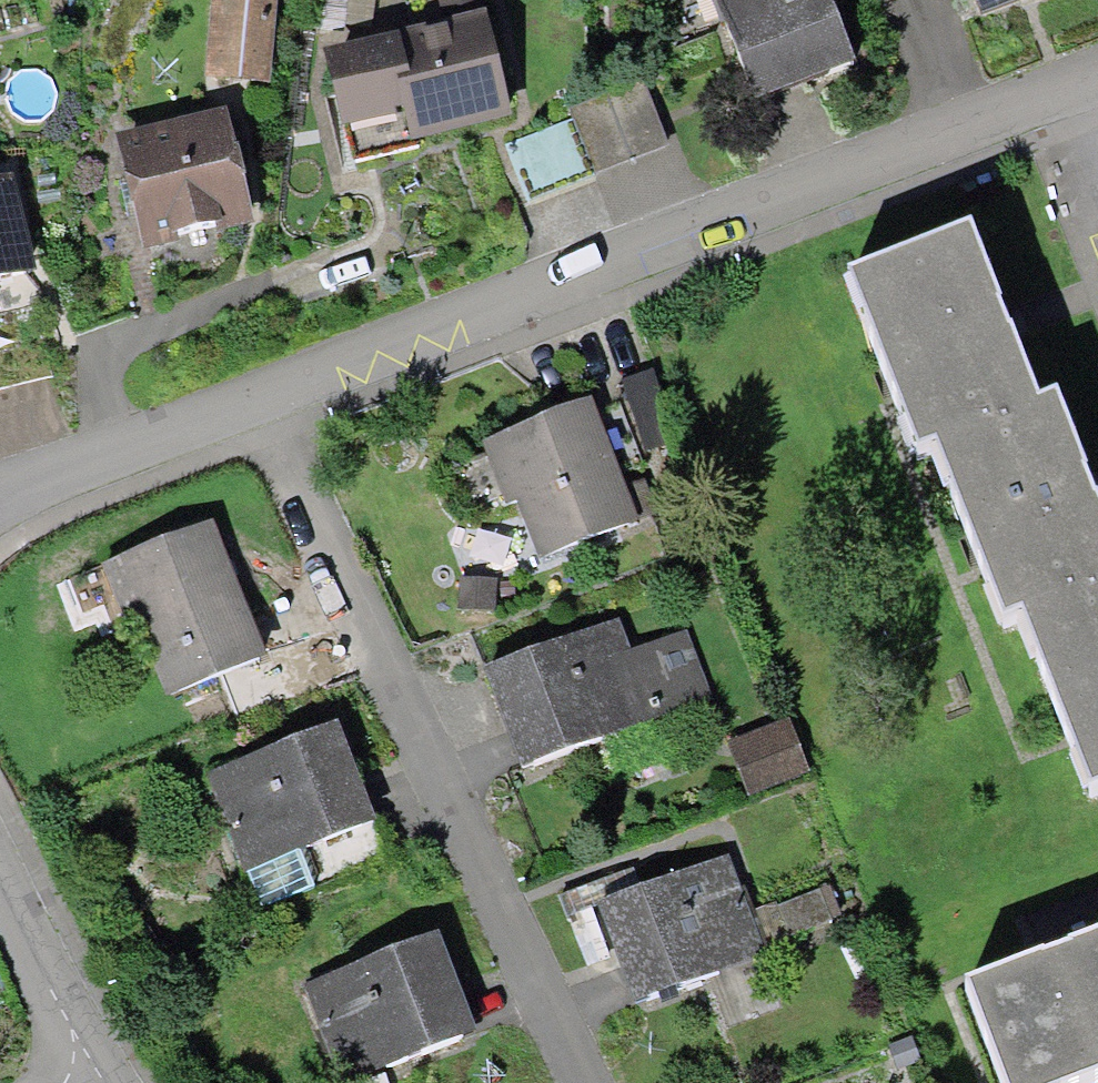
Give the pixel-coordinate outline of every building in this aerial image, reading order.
[(201,84),(256,87),(261,0),(206,0),(201,84)] [(742,91),(803,66),(812,87),(857,69),(830,0),(720,0),(725,11),(712,16),(742,91)] [(982,10),(1007,0),(978,0),(982,10)] [(468,11),(317,54),(349,167),(414,148),(409,132),(496,107),(468,11)] [(566,98),(571,113),(503,138),(525,198),(672,144),(645,69),(566,98)] [(141,252),(240,221),(207,118),(109,148),(141,252)] [(27,264),(6,177),(0,179),(0,271),(27,264)] [(949,460),(1044,414),(976,239),(860,284),(931,467),(949,460)] [(497,438),(538,556),(666,511),(652,471),(615,484),(587,406),(497,438)] [(1044,414),(949,460),(1015,631),(1036,622),(1097,599),(1097,494),(1064,406),(1044,414)] [(204,526),(113,564),(170,701),(261,663),(204,526)] [(1036,622),(1097,783),(1097,599),(1036,622)] [(599,621),(488,664),(530,772),(698,706),(670,634),(613,656),(599,621)] [(267,911),(387,863),(348,767),(366,760),(352,724),(214,779),(267,911)] [(781,728),(731,745),(745,786),(796,768),(781,728)] [(736,856),(604,905),(641,1005),(774,956),(736,856)] [(821,882),(787,897),(803,933),(837,918),(821,882)] [(1097,1067),(1097,930),(945,990),(982,1082),(1058,1082),(1097,1067)] [(468,1043),(435,951),(310,995),(341,1082),(353,1082),(468,1043)]
